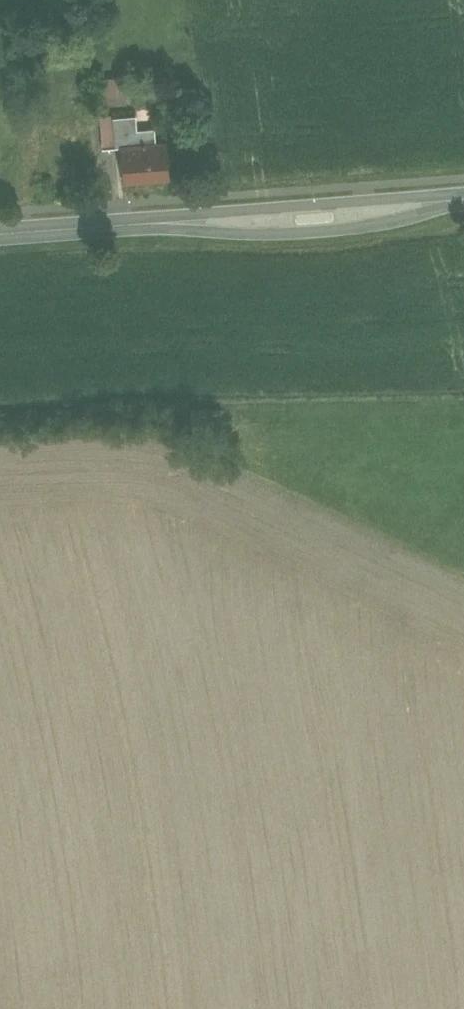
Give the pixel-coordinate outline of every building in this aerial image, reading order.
[(131,78),(107,81),(111,111),(135,107),(131,78)] [(129,145),(162,142),(161,128),(142,130),(141,117),(104,121),(107,148),(129,145)] [(129,145),(133,185),(177,180),(173,141),(162,142),(129,145)]
